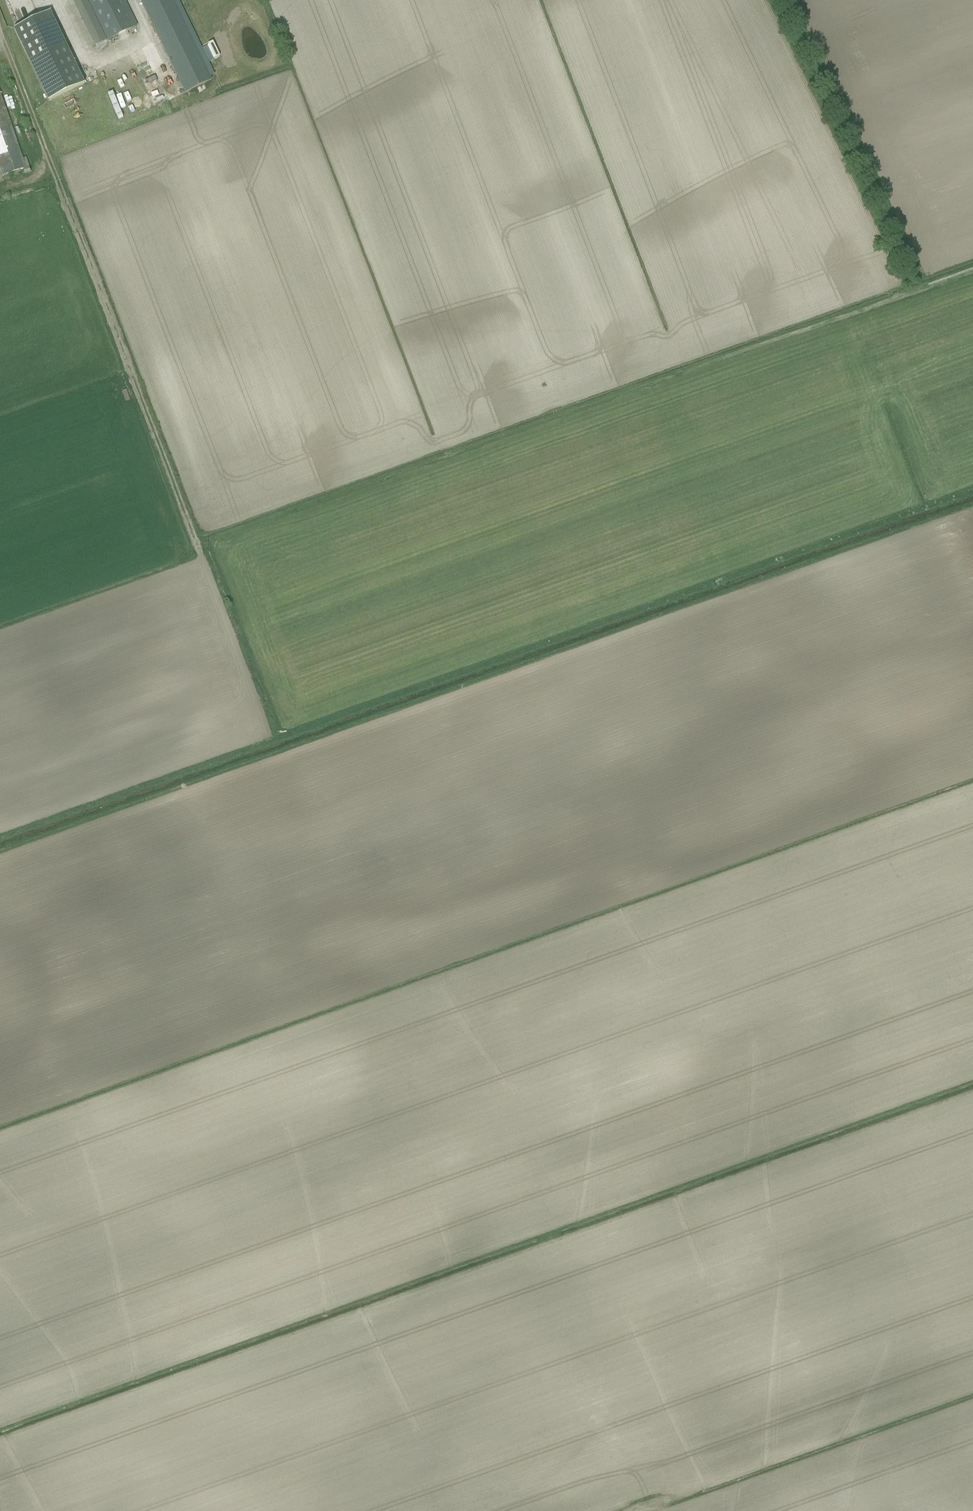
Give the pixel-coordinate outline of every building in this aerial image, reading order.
[(124,0),(87,0),(107,41),(137,26),(124,0)] [(185,94),(213,80),(211,77),(215,75),(179,0),(139,0),(185,94)] [(50,13),(14,30),(48,102),(85,84),(50,13)] [(216,43),(204,47),(209,62),(221,58),(216,43)] [(2,177),(30,167),(26,158),(23,159),(0,92),(0,171),(2,177)]
